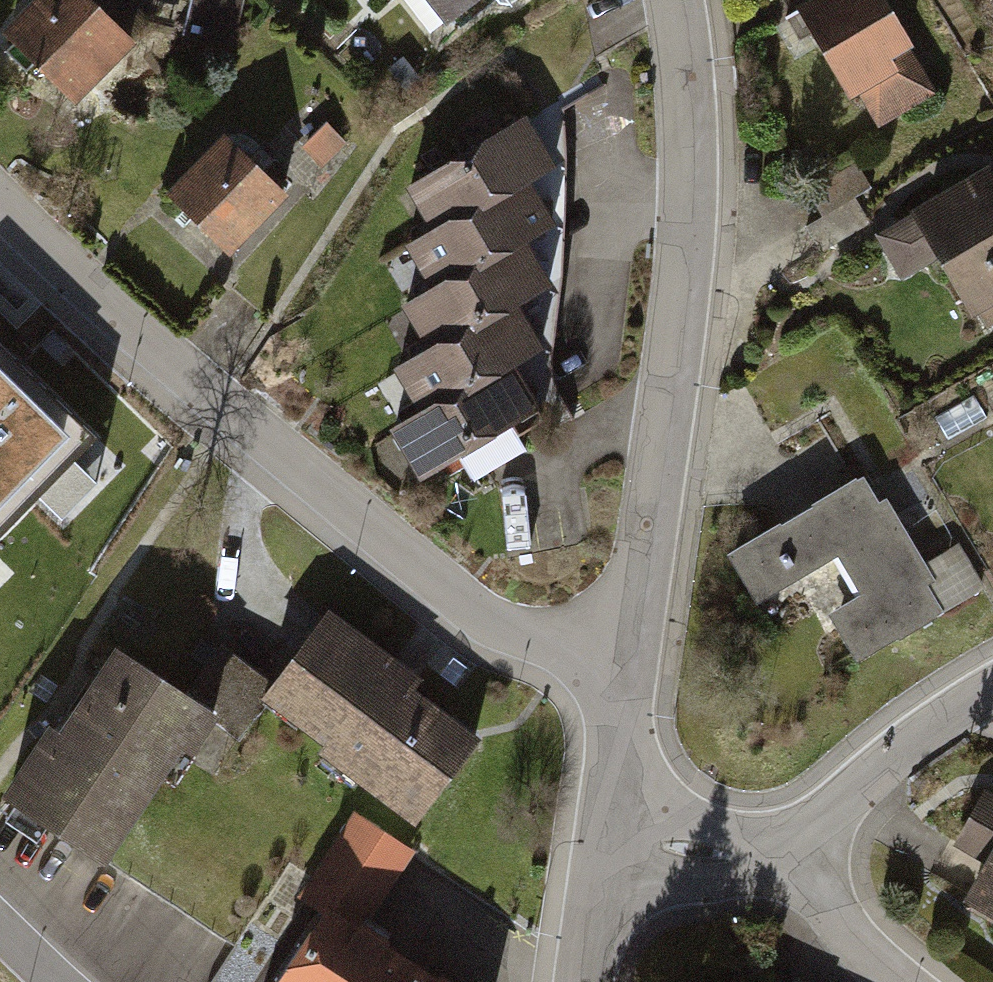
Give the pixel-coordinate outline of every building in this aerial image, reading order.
[(88,0),(43,0),(3,44),(83,116),(143,49),(88,0)] [(188,39),(236,49),(246,0),(196,0),(188,39)] [(444,30),(483,0),(421,0),(444,30)] [(889,0),(820,0),(795,14),(850,111),(864,103),(881,133),(944,97),(889,0)] [(425,236),(527,181),(553,167),(524,113),(396,183),(425,236)] [(350,145),(330,127),(305,154),(325,172),(350,145)] [(292,208),(227,140),(163,201),(228,269),(292,208)] [(872,191),(857,166),(811,193),(825,217),(856,200),(872,191)] [(990,168),(885,232),(917,284),(940,271),(980,337),(992,329),(992,172),(990,168)] [(418,297),(524,239),(551,225),(527,181),(425,236),(394,253),(418,297)] [(869,223),(856,200),(825,217),(808,227),(822,250),(869,223)] [(423,352),(517,300),(548,283),(524,239),(418,297),(399,308),(423,352)] [(420,415),(520,361),(543,348),(517,300),(423,352),(394,367),(420,415)] [(34,495),(59,520),(103,475),(80,453),(97,436),(0,342),(0,530),(34,495)] [(520,361),(420,415),(393,430),(419,476),(545,407),(520,361)] [(868,484),(731,563),(760,612),(800,588),(829,637),(841,630),(866,672),(992,598),(961,547),(929,566),(893,504),(883,510),(868,484)] [(326,614),(257,706),(320,753),(315,759),(412,831),(478,743),(411,694),(420,683),(326,614)] [(228,719),(125,650),(67,737),(57,730),(8,804),(113,873),(192,753),(201,759),(228,719)] [(990,796),(945,871),(978,890),(964,914),(992,931),(992,797),(990,796)] [(415,850),(353,809),(297,894),(318,908),(324,899),(365,926),(415,850)] [(408,955),(365,926),(324,899),(318,908),(270,981),(390,981),(408,955)] [(408,955),(390,981),(450,981),(408,955)]
